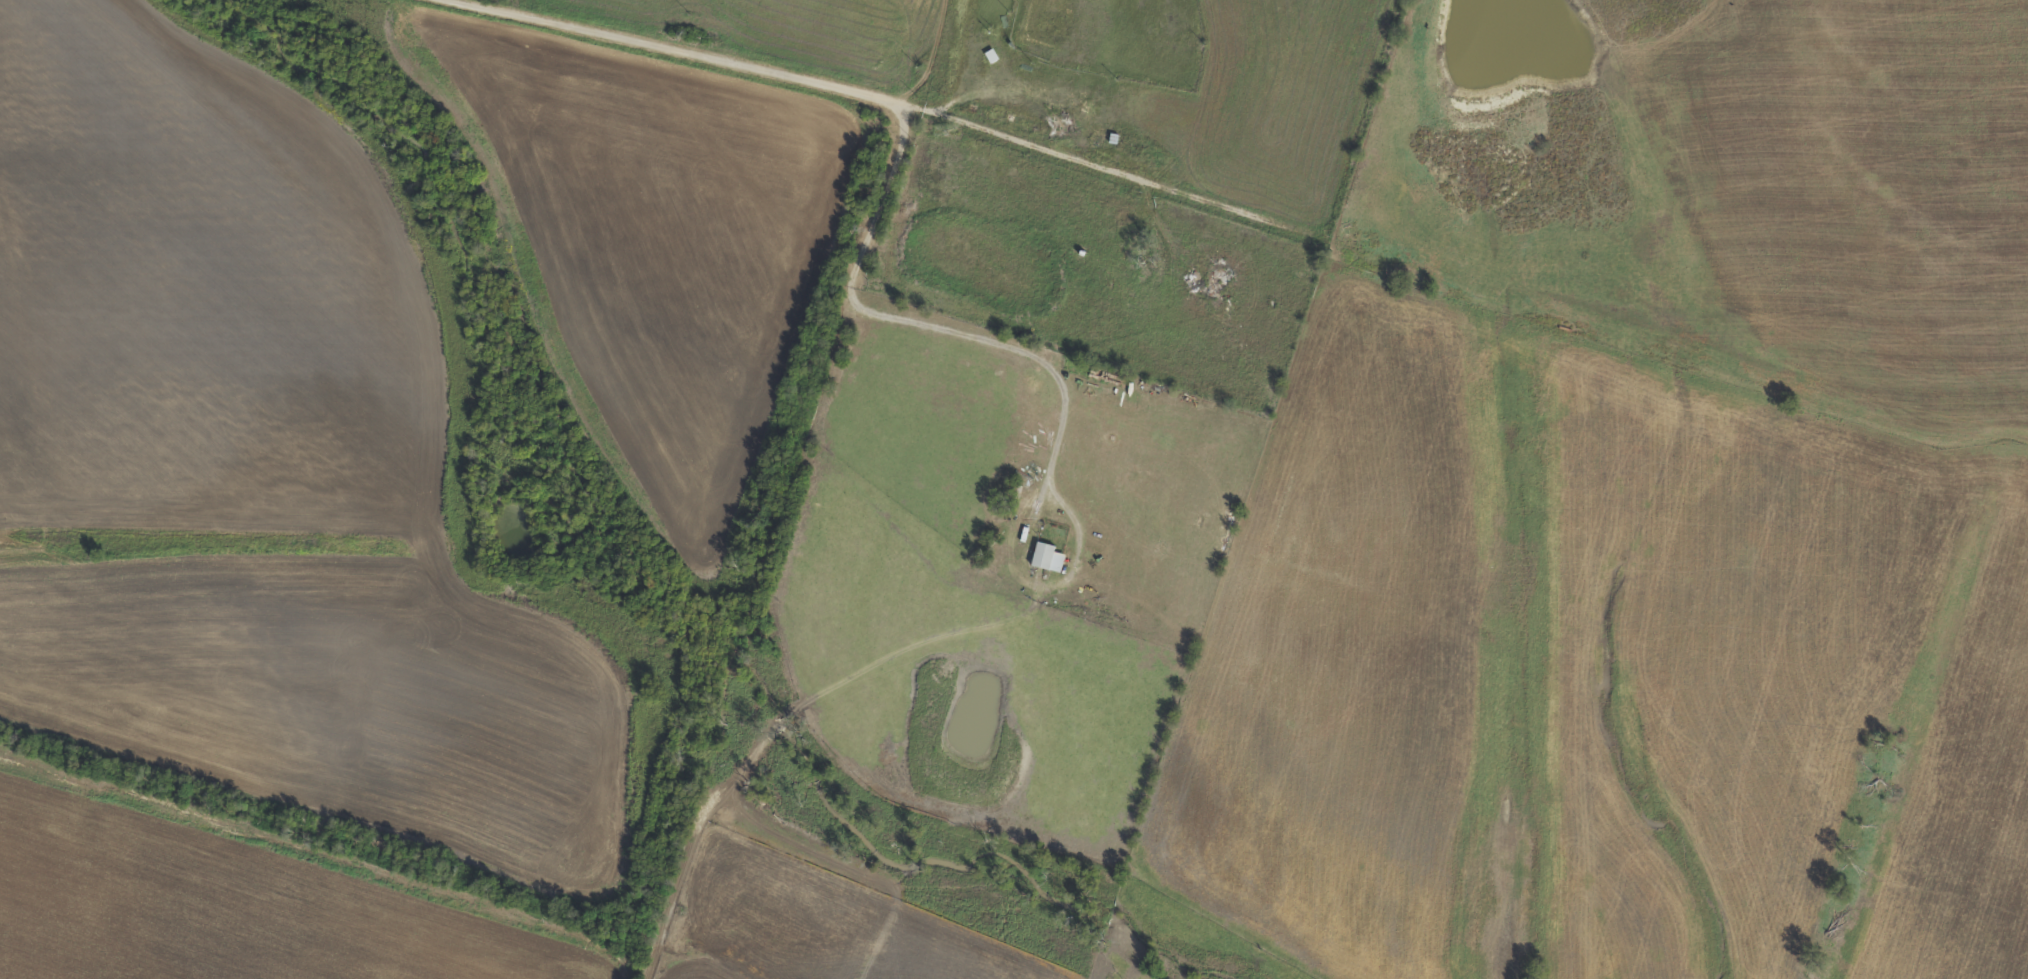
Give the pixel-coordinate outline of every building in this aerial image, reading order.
[(1029,564),(1059,573),(1065,553),(1054,550),(1055,546),(1037,540),(1029,564)]
